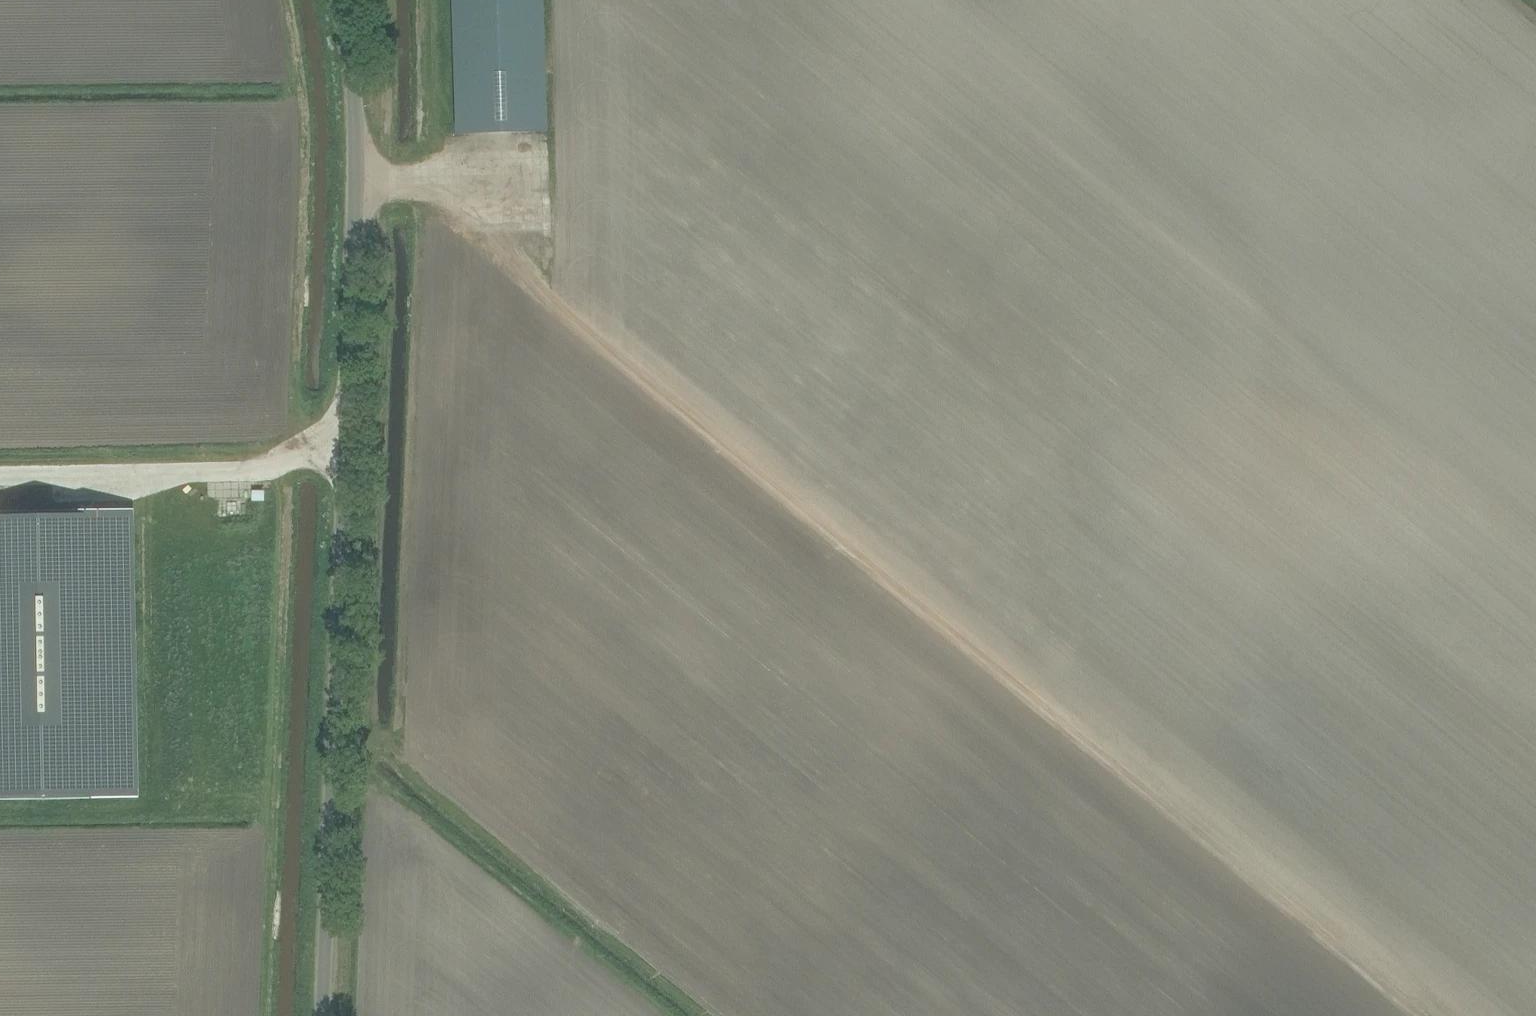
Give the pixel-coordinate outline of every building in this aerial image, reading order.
[(548,132),(543,0),(452,0),(457,135),(548,132)] [(138,794),(133,514),(0,516),(0,796),(138,794)]
